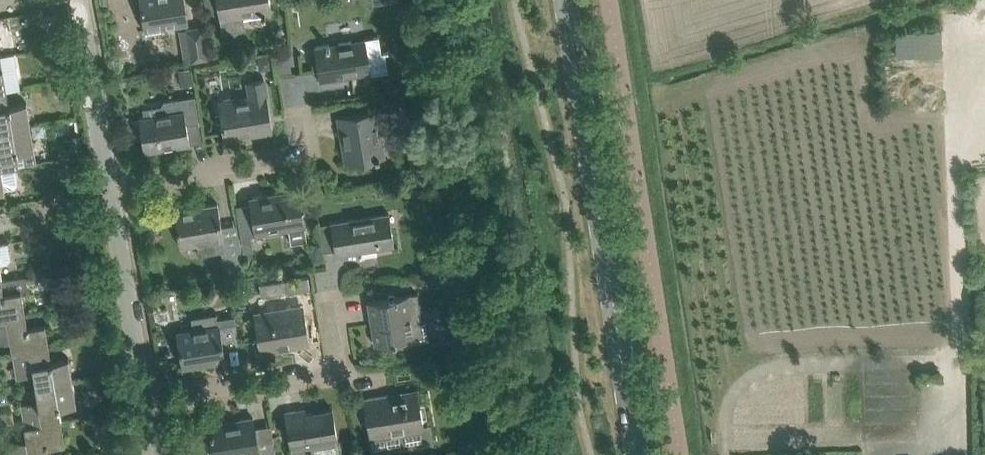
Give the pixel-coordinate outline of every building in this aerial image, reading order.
[(145,30),(146,30),(146,34),(162,31),(161,28),(189,23),(185,0),(140,0),(145,30)] [(235,31),(233,19),(272,13),(270,0),(217,0),(223,33),(235,31)] [(180,29),(185,63),(211,59),(205,24),(180,29)] [(947,53),(946,27),(900,29),(901,55),(947,53)] [(62,33),(47,36),(49,47),(64,44),(62,33)] [(350,41),(315,47),(321,82),(372,74),(388,71),(385,53),(389,53),(389,51),(382,52),(379,36),(366,38),(365,39),(350,41)] [(273,54),(259,56),(261,70),(274,68),(273,54)] [(180,86),(193,83),(191,68),(177,70),(180,86)] [(222,102),(219,103),(222,119),(225,138),(273,130),(265,79),(249,82),(251,97),(236,100),(233,98),(230,97),(226,98),(223,100),(222,102)] [(7,92),(0,93),(0,130),(31,125),(27,102),(9,105),(7,92)] [(190,144),(187,124),(200,122),(195,95),(165,100),(162,105),(143,108),(144,117),(140,117),(140,120),(133,121),(135,134),(142,133),(145,151),(190,144)] [(385,157),(377,109),(338,116),(341,133),(347,132),(351,161),(346,162),(346,163),(385,157)] [(31,125),(0,130),(0,168),(2,168),(14,166),(37,162),(35,148),(31,125)] [(73,149),(59,150),(60,157),(74,155),(73,149)] [(14,166),(2,168),(0,168),(0,192),(5,191),(5,189),(14,187),(17,183),(14,166)] [(306,240),(304,227),(305,226),(299,189),(250,197),(256,235),(289,229),(292,242),(306,240)] [(224,240),(218,202),(217,203),(176,210),(176,209),(175,210),(181,247),(182,246),(199,243),(200,254),(199,254),(200,255),(225,251),(223,240),(224,240)] [(358,252),(395,246),(390,213),(331,223),(336,250),(357,246),(358,252)] [(8,263),(11,259),(8,241),(0,243),(0,264),(8,263)] [(246,276),(242,254),(242,253),(223,256),(227,279),(246,276)] [(448,253),(444,266),(454,269),(458,256),(448,253)] [(468,272),(456,274),(458,286),(470,284),(468,272)] [(0,280),(0,318),(26,314),(22,290),(29,289),(26,276),(2,280),(0,280)] [(161,291),(151,293),(152,304),(159,303),(162,298),(161,291)] [(426,321),(423,322),(418,293),(369,301),(376,345),(415,338),(416,342),(429,339),(426,321)] [(102,301),(97,302),(99,309),(112,307),(111,300),(102,301)] [(311,345),(304,305),(254,313),(261,353),(262,353),(262,352),(309,344),(310,345),(311,345)] [(26,314),(0,318),(0,342),(11,340),(13,353),(49,347),(46,324),(28,327),(26,314)] [(219,326),(217,314),(192,318),(194,330),(177,333),(183,366),(226,359),(220,326),(219,326)] [(463,346),(452,348),(453,356),(457,356),(458,363),(474,361),(473,354),(464,355),(463,346)] [(52,360),(49,347),(13,353),(17,377),(34,374),(37,387),(73,381),(69,358),(52,360)] [(25,426),(62,420),(59,407),(77,404),(73,381),(37,387),(39,400),(21,403),(25,426)] [(390,394),(364,399),(371,437),(390,434),(401,432),(404,448),(434,443),(431,424),(424,425),(422,409),(418,390),(417,390),(418,394),(390,398),(390,394)] [(306,408),(285,412),(292,454),(297,454),(315,452),(314,446),(339,442),(333,409),(307,413),(306,408)] [(209,425),(214,454),(260,454),(256,428),(254,417),(209,425)] [(48,446),(65,443),(62,420),(25,426),(27,439),(9,442),(12,454),(49,454),(48,446)]
